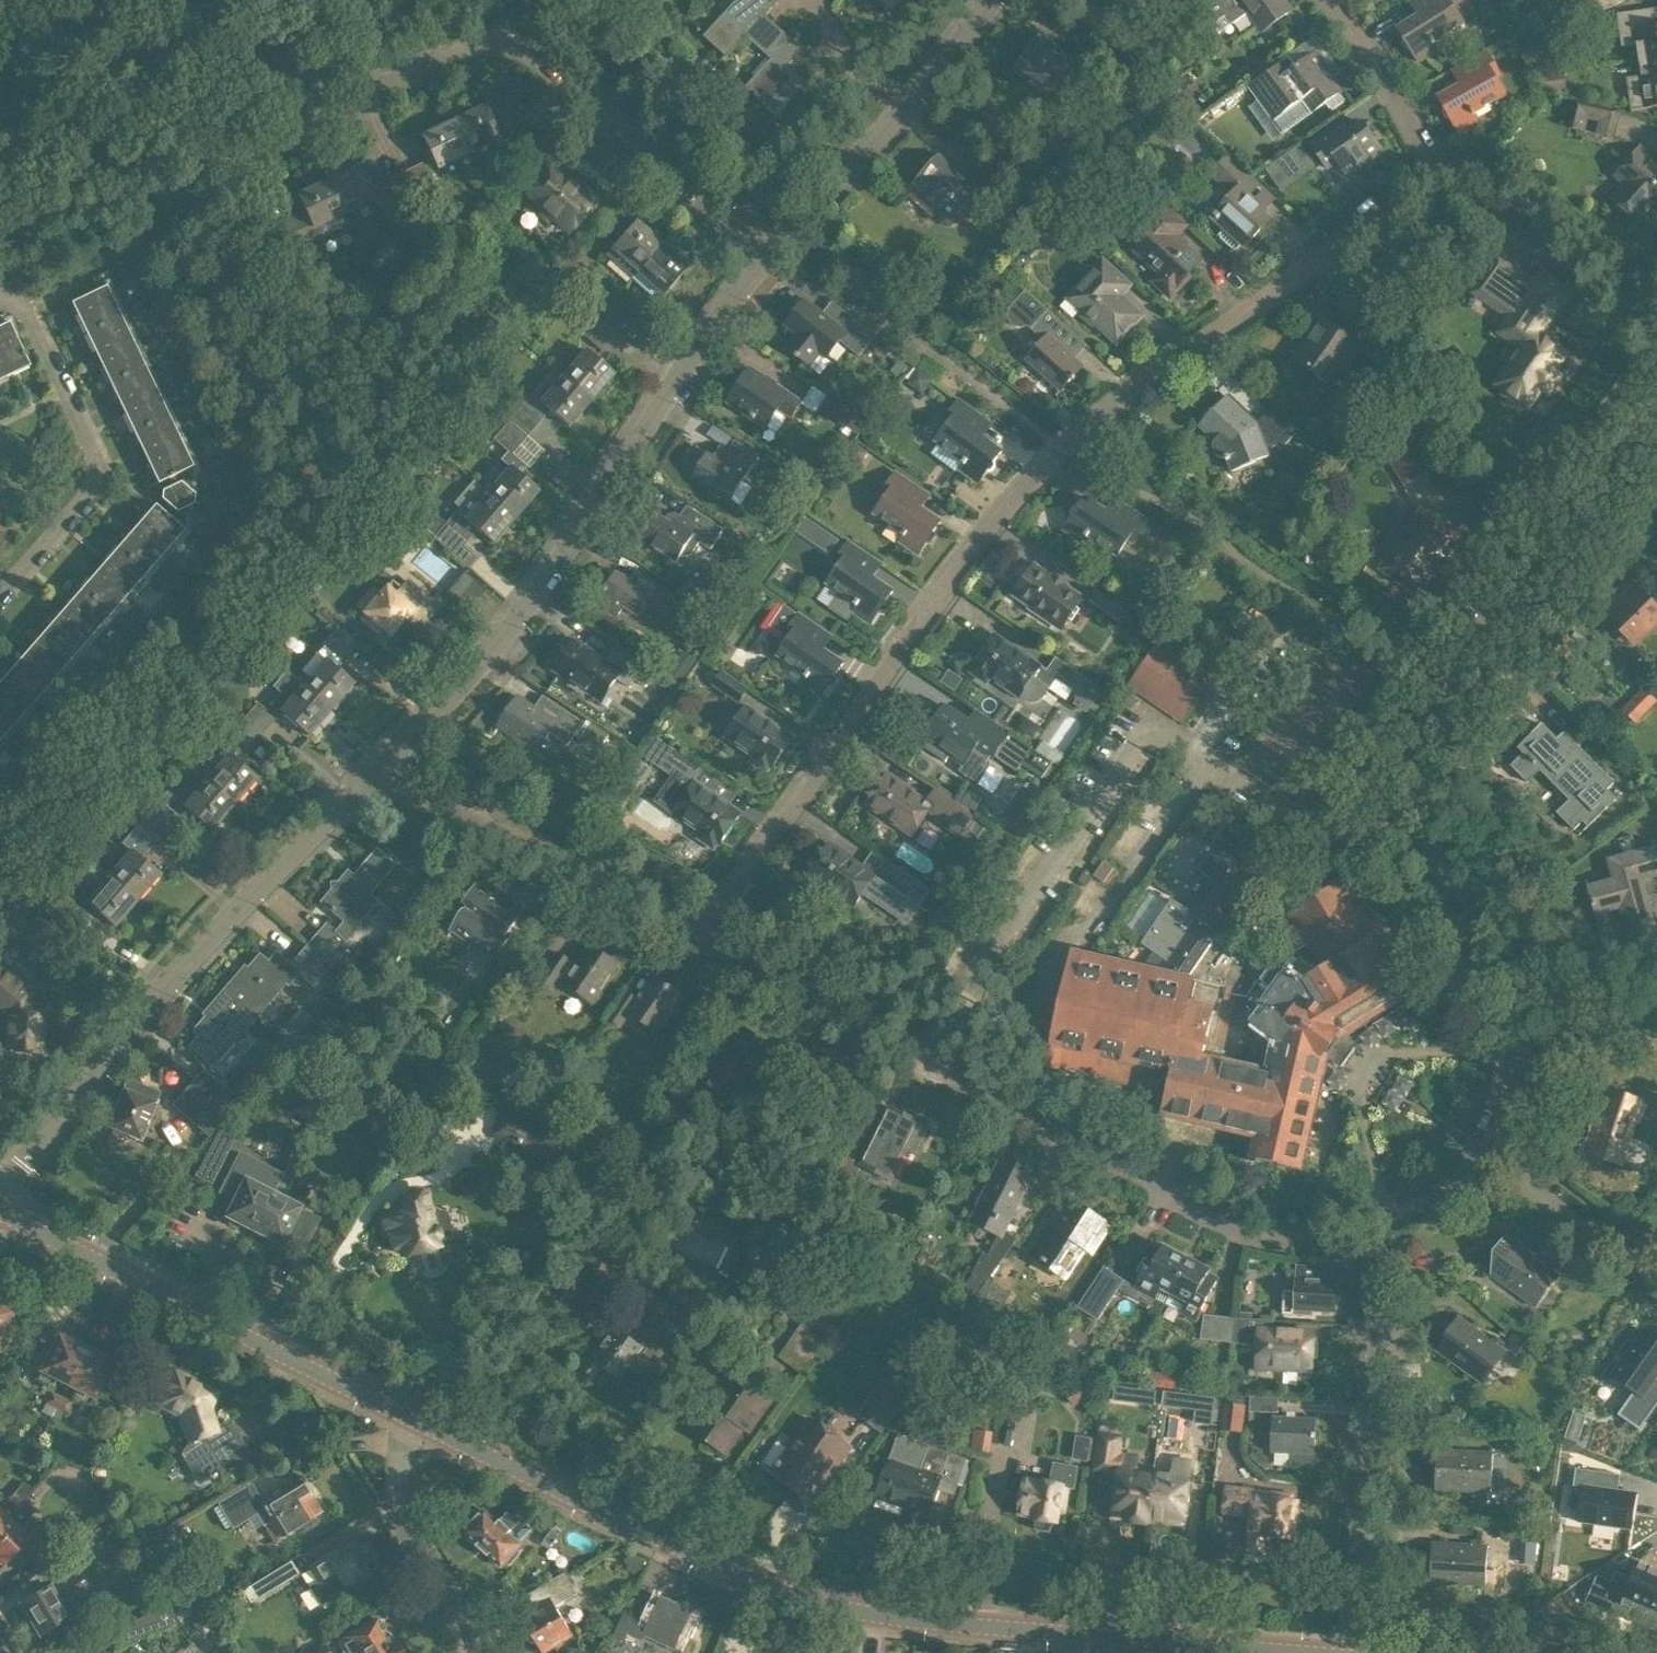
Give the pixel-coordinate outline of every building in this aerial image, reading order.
[(705,35),(726,54),(746,33),(763,15),(776,1),(775,0),(743,0),(740,3),(721,24),(718,21),(705,35)] [(890,12),(901,0),(877,0),(890,12)] [(1206,13),(1216,28),(1227,20),(1231,26),(1249,14),(1262,31),(1292,10),(1285,0),(1200,0),(1206,13)] [(1404,40),(1402,43),(1406,49),(1411,49),(1419,62),(1437,50),(1434,44),(1436,43),(1434,42),(1464,23),(1453,6),(1463,0),(1414,0),(1410,3),(1418,16),(1397,29),(1404,40)] [(1531,6),(1528,0),(1517,6),(1523,16),(1529,12),(1531,6)] [(1579,3),(1587,17),(1603,8),(1604,10),(1624,0),(1585,0),(1579,3)] [(1640,60),(1656,57),(1656,9),(1618,14),(1623,46),(1637,44),(1640,60)] [(763,15),(746,33),(776,59),(748,89),(776,115),(805,84),(788,68),(803,52),(763,15)] [(1015,69),(1056,102),(1075,77),(1083,83),(1104,56),(1083,40),(1069,57),(1041,35),(1015,69)] [(1294,51),(1246,85),(1281,134),(1326,101),(1332,110),(1349,98),(1333,77),(1341,72),(1343,67),(1339,61),(1334,61),(1326,67),(1317,54),(1303,63),(1294,51)] [(1505,95),(1495,78),(1500,75),(1488,52),(1452,72),(1460,85),(1438,97),(1444,108),(1443,112),(1446,118),(1451,119),(1459,132),(1477,121),(1474,115),(1476,114),(1475,112),(1505,95)] [(1640,60),(1642,76),(1627,78),(1632,110),(1656,106),(1656,57),(1640,60)] [(1548,73),(1540,75),(1542,91),(1551,89),(1548,73)] [(1199,109),(1185,97),(1177,106),(1190,118),(1199,109)] [(1569,127),(1612,138),(1618,110),(1576,100),(1569,127)] [(484,106),(452,121),(469,155),(494,142),(501,156),(516,149),(526,172),(544,149),(534,128),(533,126),(515,135),(509,122),(495,128),(484,106)] [(452,121),(420,136),(437,170),(442,168),(447,176),(473,164),(469,155),(452,121)] [(1328,169),(1338,161),(1348,176),(1383,151),(1362,122),(1341,138),(1332,126),(1309,143),(1328,169)] [(1283,188),(1316,162),(1299,140),(1266,166),(1283,188)] [(1618,204),(1637,220),(1650,205),(1656,211),(1656,163),(1640,148),(1616,175),(1625,183),(1611,198),(1618,204)] [(548,174),(528,195),(541,207),(538,211),(539,216),(545,222),(550,223),(555,220),(567,231),(591,205),(589,203),(595,197),(577,180),(571,186),(556,171),(563,164),(553,155),(542,167),(548,174)] [(911,188),(949,223),(971,200),(978,206),(1001,181),(981,163),(966,179),(940,156),(911,188)] [(1214,217),(1226,228),(1222,233),(1222,238),(1233,248),(1238,248),(1243,243),(1245,245),(1268,220),(1265,217),(1265,212),(1265,211),(1249,196),(1259,185),(1227,156),(1210,175),(1233,195),(1214,217)] [(423,162),(402,172),(412,195),(434,184),(423,162)] [(359,164),(327,179),(344,215),(344,214),(375,200),(380,210),(412,195),(402,172),(371,187),(359,164)] [(344,215),(327,179),(295,194),(304,212),(271,228),(292,251),(348,224),(344,214),(344,215)] [(1200,260),(1177,237),(1186,227),(1164,206),(1148,223),(1157,231),(1137,252),(1160,274),(1153,281),(1168,295),(1171,292),(1175,292),(1186,280),(1186,275),(1200,260)] [(1414,207),(1402,218),(1412,230),(1424,219),(1414,207)] [(636,273),(637,273),(661,244),(635,221),(610,249),(604,256),(630,280),(636,273)] [(1046,222),(1023,247),(1033,257),(1057,232),(1046,222)] [(637,273),(630,279),(650,297),(656,290),(663,296),(688,268),(661,244),(637,273)] [(1497,256),(1478,284),(1514,309),(1509,317),(1498,332),(1521,349),(1496,384),(1529,407),(1541,389),(1548,393),(1561,376),(1554,371),(1566,353),(1553,343),(1556,340),(1538,327),(1566,287),(1542,270),(1534,282),(1497,256)] [(552,277),(571,293),(587,275),(568,258),(552,277)] [(1121,296),(1131,285),(1103,259),(1071,294),(1080,302),(1081,316),(1092,327),(1099,327),(1117,344),(1143,315),(1121,296)] [(106,287),(71,303),(158,484),(193,467),(170,421),(191,412),(187,403),(167,413),(146,371),(171,360),(167,352),(143,363),(123,321),(143,312),(139,304),(119,314),(106,287)] [(1008,308),(1008,313),(1010,318),(1012,321),(1016,324),(1022,325),(1026,324),(1044,340),(1027,359),(1061,390),(1072,378),(1073,379),(1075,377),(1074,376),(1083,366),(1060,345),(1072,332),(1024,289),(1010,303),(1008,308)] [(615,297),(599,316),(618,331),(633,313),(615,297)] [(794,357),(797,360),(799,358),(809,366),(819,353),(826,358),(839,341),(859,356),(875,336),(851,317),(842,329),(806,300),(786,324),(796,333),(786,345),(796,354),(794,357)] [(618,331),(599,316),(582,335),(601,351),(618,331)] [(1329,383),(1333,386),(1360,346),(1321,319),(1293,358),(1315,373),(1317,378),(1324,382),(1329,383)] [(29,366),(8,323),(0,327),(0,381),(29,366)] [(1384,347),(1368,356),(1384,385),(1400,376),(1384,347)] [(586,349),(562,376),(591,401),(614,374),(586,349)] [(901,359),(891,371),(900,378),(909,366),(901,359)] [(728,401),(766,427),(779,408),(792,416),(801,403),(750,368),(728,401)] [(521,407),(509,420),(527,437),(549,411),(568,427),(591,401),(562,376),(540,402),(531,394),(521,407)] [(1296,433),(1271,410),(1256,425),(1226,395),(1199,424),(1216,440),(1215,441),(1213,445),(1214,450),(1217,454),(1221,457),(1226,457),(1227,459),(1228,459),(1233,469),(1269,456),(1267,453),(1276,444),(1281,449),(1296,433)] [(821,409),(846,426),(855,414),(830,397),(821,409)] [(501,414),(509,420),(521,407),(513,400),(501,414)] [(943,421),(948,425),(936,441),(965,463),(960,470),(978,483),(987,471),(992,471),(996,466),(994,461),(1001,451),(982,437),(991,424),(959,400),(943,421)] [(487,493),(515,517),(538,491),(519,474),(526,466),(512,454),(527,437),(509,420),(492,439),(507,452),(500,460),(509,467),(487,493)] [(1409,432),(1384,448),(1405,482),(1430,466),(1409,432)] [(724,496),(726,498),(738,479),(742,482),(759,456),(734,441),(728,452),(719,446),(714,455),(711,455),(697,447),(686,464),(696,471),(692,476),(708,486),(710,494),(716,497),(724,496)] [(859,444),(851,456),(862,463),(870,452),(859,444)] [(208,465),(227,504),(199,536),(209,545),(242,507),(220,460),(208,465)] [(874,514),(905,534),(900,542),(918,554),(926,542),(931,542),(935,536),(934,531),(940,522),(920,508),(929,495),(896,472),(881,494),(886,497),(874,514)] [(459,507),(433,538),(455,557),(477,531),(492,544),(515,517),(487,493),(473,481),(454,502),(459,507)] [(161,500),(176,513),(193,505),(194,495),(180,482),(162,491),(161,500)] [(1063,530),(1082,542),(1085,537),(1116,558),(1132,533),(1137,537),(1147,521),(1114,498),(1106,511),(1085,497),(1079,507),(1074,507),(1070,513),(1071,518),(1063,530)] [(0,682),(0,742),(16,756),(22,750),(5,735),(35,701),(47,711),(52,715),(58,708),(41,694),(72,658),(89,673),(92,670),(95,667),(78,652),(108,617),(125,632),(131,626),(114,611),(144,576),(159,588),(164,581),(150,569),(161,556),(183,575),(205,549),(155,505),(0,682)] [(640,538),(677,561),(680,557),(692,554),(699,542),(710,549),(723,529),(686,505),(679,517),(675,514),(669,516),(666,520),(656,513),(640,538)] [(1365,576),(1391,595),(1400,582),(1419,594),(1457,539),(1422,514),(1412,528),(1403,521),(1365,576)] [(807,537),(817,523),(806,515),(796,530),(807,537)] [(830,608),(849,620),(854,612),(871,624),(879,611),(884,611),(888,606),(886,601),(893,591),(872,577),(881,565),(848,542),(833,563),(838,567),(827,583),(840,592),(830,608)] [(1030,607),(1061,629),(1068,619),(1072,621),(1080,610),(1076,607),(1082,598),(1034,565),(1031,569),(1026,570),(1022,576),(1023,581),(1014,594),(1031,606),(1030,607)] [(597,603),(616,616),(623,605),(639,615),(646,605),(664,617),(677,596),(644,575),(637,586),(617,573),(597,603)] [(363,619),(377,632),(381,628),(389,634),(403,618),(413,626),(433,603),(407,581),(401,588),(392,580),(379,595),(373,590),(359,607),(365,612),(364,613),(367,615),(363,619)] [(1635,641),(1656,620),(1656,609),(1629,582),(1603,609),(1635,641)] [(1091,600),(1120,620),(1130,605),(1101,585),(1091,600)] [(784,636),(788,639),(777,655),(808,676),(803,683),(821,696),(826,688),(827,688),(829,684),(834,684),(838,678),(837,673),(843,663),(815,644),(824,632),(785,605),(771,625),(784,635),(784,636)] [(713,617),(706,626),(717,633),(723,624),(713,617)] [(321,644),(340,660),(356,642),(337,626),(321,644)] [(1197,626),(1192,634),(1201,640),(1206,631),(1197,626)] [(1047,671),(994,635),(973,665),(975,667),(971,672),(986,682),(989,677),(1027,701),(1031,702),(1035,702),(1040,700),(1043,697),(1056,678),(1076,691),(1077,700),(1075,704),(1088,712),(1103,691),(1056,659),(1047,671)] [(574,639),(554,670),(571,681),(568,686),(583,696),(586,691),(601,701),(617,677),(628,684),(633,677),(646,685),(656,669),(614,642),(604,659),(574,639)] [(1130,686),(1185,722),(1213,680),(1158,644),(1130,686)] [(268,656),(261,650),(252,659),(259,666),(268,656)] [(683,650),(667,672),(680,682),(697,660),(683,650)] [(1644,684),(1656,671),(1656,664),(1649,657),(1633,672),(1644,684)] [(326,658),(303,685),(330,709),(353,682),(326,658)] [(963,678),(949,668),(941,680),(955,690),(963,678)] [(89,673),(87,676),(92,680),(97,674),(92,670),(89,673)] [(286,670),(273,686),(289,700),(280,711),(308,735),(330,709),(303,685),(286,670)] [(713,684),(739,702),(747,689),(722,672),(713,684)] [(1575,673),(1567,680),(1578,691),(1585,683),(1575,673)] [(1635,724),(1656,702),(1656,701),(1644,688),(1621,710),(1635,724)] [(568,745),(574,735),(600,752),(610,737),(584,720),(583,722),(543,695),(534,708),(517,697),(499,725),(538,751),(549,733),(568,745)] [(257,703),(240,721),(259,738),(275,719),(257,703)] [(1036,749),(1059,764),(1088,720),(1065,705),(1036,749)] [(751,762),(766,772),(770,766),(772,768),(792,737),(746,706),(725,736),(755,756),(751,762)] [(47,711),(46,713),(55,722),(63,713),(58,708),(52,715),(47,711)] [(1043,778),(1053,764),(1032,749),(1029,753),(1006,738),(1008,734),(976,711),(966,726),(943,710),(924,737),(964,765),(960,771),(979,784),(991,766),(987,763),(992,755),(1017,772),(1022,764),(1043,778)] [(240,721),(233,715),(225,725),(232,731),(240,721)] [(232,731),(196,773),(205,781),(234,806),(257,779),(238,762),(259,738),(240,721),(232,731)] [(1570,800),(1557,812),(1574,829),(1583,821),(1588,826),(1616,799),(1607,789),(1614,782),(1565,732),(1557,739),(1542,724),(1518,748),(1524,753),(1511,766),(1527,782),(1540,770),(1570,800)] [(654,737),(641,756),(660,769),(673,750),(654,737)] [(22,750),(16,756),(22,761),(30,752),(25,747),(22,750)] [(667,784),(656,800),(673,812),(703,832),(699,838),(714,848),(718,842),(719,844),(740,813),(729,805),(694,782),(702,770),(685,758),(677,770),(667,784)] [(872,796),(866,804),(913,835),(927,814),(959,836),(974,815),(936,789),(928,801),(887,773),(882,781),(878,778),(867,793),(872,796)] [(168,793),(145,818),(164,835),(171,827),(179,834),(194,817),(211,832),(234,806),(205,781),(183,806),(168,793)] [(130,851),(108,876),(137,901),(160,874),(143,860),(164,835),(145,818),(121,844),(130,851)] [(978,837),(977,838),(992,847),(1000,836),(985,826),(984,828),(978,837)] [(813,867),(808,874),(854,906),(862,893),(909,925),(931,892),(892,865),(882,880),(829,844),(823,852),(819,849),(809,864),(813,867)] [(1637,969),(1656,964),(1656,936),(1642,879),(1656,875),(1656,854),(1656,851),(1655,846),(1611,858),(1617,881),(1605,884),(1604,881),(1587,886),(1595,914),(1620,907),(1637,969)] [(331,890),(321,901),(345,921),(335,932),(347,941),(356,931),(354,929),(376,903),(367,895),(398,859),(386,849),(383,853),(376,847),(351,876),(346,872),(338,882),(330,883),(331,890)] [(1055,1042),(1049,1065),(1166,1093),(1160,1118),(1252,1139),(1248,1158),(1302,1171),(1319,1097),(1318,1097),(1327,1057),(1337,1064),(1350,1045),(1341,1039),(1369,1022),(1366,1016),(1405,992),(1375,941),(1381,937),(1346,880),(1288,915),(1324,971),(1321,972),(1300,957),(1287,973),(1287,972),(1286,973),(1273,964),(1242,1007),(1254,1014),(1245,1026),(1244,1028),(1243,1030),(1244,1032),(1245,1034),(1276,1057),(1272,1076),(1220,1063),(1223,1048),(1214,1046),(1215,1039),(1224,1041),(1236,988),(1227,986),(1233,961),(1221,952),(1230,940),(1216,930),(1243,890),(1225,878),(1229,865),(1218,857),(1217,858),(1210,853),(1197,867),(1205,875),(1183,908),(1171,900),(1142,943),(1165,959),(1159,968),(1160,969),(1154,979),(1072,960),(1054,1042),(1055,1042)] [(90,860),(77,875),(96,891),(80,909),(80,910),(96,924),(102,917),(114,928),(137,901),(108,876),(90,860)] [(1093,877),(1103,884),(1113,870),(1103,863),(1093,877)] [(467,906),(452,929),(495,958),(508,939),(504,937),(520,914),(476,885),(464,904),(467,906)] [(59,897),(55,893),(41,909),(45,912),(59,897)] [(0,913),(0,932),(10,941),(28,921),(8,904),(0,913)] [(944,904),(936,915),(949,923),(957,912),(944,904)] [(23,937),(43,954),(59,934),(39,918),(23,937)] [(325,923),(307,945),(331,966),(350,944),(347,941),(335,932),(325,923)] [(239,973),(223,990),(255,1017),(285,982),(288,985),(298,974),(313,987),(331,966),(307,945),(290,964),(276,951),(265,963),(257,956),(241,975),(239,973)] [(570,961),(558,979),(564,983),(593,1003),(619,965),(590,945),(576,965),(570,961)] [(558,953),(537,983),(549,992),(558,979),(570,961),(558,953)] [(31,1053),(31,1049),(40,1050),(46,1006),(28,1004),(29,993),(13,980),(14,978),(0,966),(0,1000),(12,1009),(7,1046),(16,1047),(16,1051),(31,1053)] [(629,1013),(658,1033),(683,997),(653,976),(637,999),(626,992),(608,1017),(620,1025),(629,1013)] [(200,1034),(189,1047),(212,1067),(233,1043),(245,1038),(242,1032),(255,1017),(223,990),(208,1008),(211,1010),(195,1029),(200,1034)] [(284,1023),(276,1033),(289,1044),(297,1034),(284,1023)] [(468,1061),(461,1074),(473,1081),(480,1069),(468,1061)] [(203,1069),(193,1081),(215,1100),(233,1115),(242,1104),(203,1069)] [(316,1075),(311,1084),(325,1093),(331,1084),(316,1075)] [(1384,1097),(1404,1106),(1413,1087),(1393,1077),(1384,1097)] [(193,1081),(172,1105),(194,1124),(215,1100),(193,1081)] [(309,1083),(292,1112),(311,1123),(328,1095),(325,1093),(311,1084),(309,1083)] [(1604,1105),(1587,1152),(1620,1164),(1641,1102),(1604,1089),(1600,1103),(1604,1105)] [(109,1126),(108,1127),(112,1129),(112,1130),(112,1131),(112,1132),(112,1133),(112,1134),(112,1135),(113,1135),(113,1136),(114,1137),(115,1138),(116,1138),(117,1139),(118,1139),(119,1139),(120,1139),(121,1139),(122,1139),(123,1139),(123,1138),(124,1138),(125,1137),(126,1136),(126,1135),(127,1135),(140,1140),(154,1105),(155,1105),(155,1104),(124,1091),(110,1126),(109,1126)] [(461,1112),(438,1096),(429,1110),(452,1126),(461,1112)] [(838,1170),(855,1178),(862,1165),(891,1179),(907,1146),(915,1150),(927,1126),(889,1108),(870,1147),(853,1139),(838,1170)] [(496,1133),(558,1164),(569,1142),(507,1111),(496,1133)] [(217,1129),(192,1177),(209,1185),(233,1137),(217,1129)] [(240,1153),(220,1192),(236,1200),(227,1216),(230,1217),(229,1219),(229,1224),(236,1228),(240,1225),(241,1223),(244,1225),(244,1224),(254,1229),(281,1175),(240,1153)] [(281,1175),(254,1229),(264,1235),(266,1236),(266,1238),(266,1243),(273,1246),(277,1244),(278,1242),(280,1243),(288,1229),(307,1239),(317,1220),(297,1210),(299,1208),(283,1200),(285,1196),(284,1196),(293,1180),(290,1179),(298,1163),(289,1159),(281,1175)] [(999,1162),(970,1221),(998,1235),(988,1254),(983,1252),(971,1275),(986,1286),(989,1280),(1016,1242),(1002,1234),(1030,1177),(999,1162)] [(401,1247),(402,1254),(437,1246),(435,1239),(448,1236),(450,1232),(446,1213),(442,1211),(430,1214),(425,1192),(402,1198),(406,1215),(380,1221),(383,1235),(391,1233),(394,1249),(401,1247)] [(1073,1200),(1035,1258),(1058,1273),(1070,1255),(1079,1260),(1084,1253),(1084,1252),(1105,1221),(1073,1200)] [(608,1255),(605,1254),(573,1233),(561,1251),(596,1273),(608,1255)] [(1491,1275),(1536,1308),(1560,1275),(1515,1242),(1505,1235),(1493,1252),(1491,1275)] [(1135,1285),(1135,1287),(1157,1298),(1163,1302),(1186,1258),(1177,1253),(1175,1250),(1170,1247),(1166,1247),(1163,1246),(1161,1249),(1156,1247),(1135,1285)] [(1186,1258),(1163,1302),(1196,1319),(1217,1279),(1208,1274),(1210,1270),(1207,1269),(1206,1265),(1200,1262),(1196,1263),(1186,1258)] [(1282,1314),(1314,1315),(1314,1311),(1333,1312),(1334,1282),(1326,1282),(1326,1267),(1297,1266),(1295,1291),(1283,1290),(1282,1314)] [(1104,1267),(1077,1307),(1099,1321),(1124,1279),(1104,1267)] [(986,1286),(967,1312),(990,1325),(1011,1295),(989,1280),(986,1286)] [(819,1297),(778,1357),(801,1374),(843,1314),(819,1297)] [(13,1312),(8,1310),(8,1307),(1,1304),(0,1304),(0,1338),(13,1312)] [(1241,1308),(1241,1317),(1254,1318),(1254,1308),(1241,1308)] [(628,1366),(654,1385),(668,1365),(658,1358),(680,1328),(656,1310),(634,1340),(616,1327),(593,1358),(590,1357),(581,1369),(593,1378),(602,1367),(618,1379),(628,1366)] [(990,1325),(967,1312),(953,1332),(975,1347),(990,1325)] [(1203,1314),(1200,1339),(1233,1343),(1236,1318),(1203,1314)] [(1236,1318),(1233,1343),(1258,1344),(1257,1363),(1312,1366),(1313,1358),(1317,1358),(1318,1343),(1313,1343),(1314,1333),(1274,1331),(1274,1320),(1268,1320),(1261,1320),(1236,1318)] [(1436,1351),(1482,1384),(1505,1351),(1460,1318),(1436,1351)] [(1515,1330),(1508,1341),(1529,1356),(1537,1345),(1515,1330)] [(1612,1375),(1634,1391),(1618,1414),(1639,1430),(1656,1404),(1656,1378),(1655,1377),(1656,1374),(1656,1339),(1644,1330),(1612,1375)] [(57,1379),(68,1384),(85,1349),(75,1344),(74,1339),(67,1336),(64,1338),(58,1335),(41,1371),(37,1379),(53,1387),(57,1379)] [(1059,1338),(1048,1354),(1066,1366),(1077,1350),(1059,1338)] [(85,1349),(68,1384),(79,1390),(75,1398),(90,1405),(94,1397),(94,1398),(112,1362),(109,1361),(109,1357),(102,1354),(99,1356),(85,1349)] [(691,1428),(725,1452),(743,1426),(748,1430),(773,1394),(734,1367),(691,1428)] [(1149,1372),(1147,1386),(1176,1389),(1178,1375),(1149,1372)] [(176,1375),(163,1402),(183,1412),(192,1445),(186,1446),(182,1456),(188,1466),(191,1465),(215,1465),(220,1473),(248,1455),(236,1437),(235,1438),(226,1423),(212,1427),(206,1406),(212,1393),(203,1388),(201,1383),(190,1378),(184,1379),(176,1375)] [(1086,1378),(1069,1390),(1081,1406),(1097,1394),(1086,1378)] [(1122,1400),(1134,1402),(1135,1387),(1124,1386),(1122,1400)] [(46,1404),(55,1409),(61,1397),(51,1391),(45,1403),(46,1404)] [(889,1391),(871,1417),(886,1428),(904,1401),(889,1391)] [(1197,1395),(1193,1423),(1212,1426),(1221,1427),(1224,1403),(1224,1399),(1216,1398),(1216,1397),(1197,1395)] [(1221,1427),(1221,1430),(1242,1433),(1246,1405),(1244,1405),(1245,1398),(1226,1396),(1225,1403),(1224,1403),(1221,1427)] [(1249,1411),(1277,1413),(1278,1398),(1250,1396),(1249,1411)] [(61,1397),(55,1409),(63,1412),(66,1414),(72,1402),(61,1397)] [(46,1404),(42,1412),(52,1416),(55,1409),(46,1404)] [(55,1409),(52,1416),(59,1420),(63,1412),(55,1409)] [(1573,1411),(1564,1437),(1577,1442),(1586,1416),(1573,1411)] [(123,1412),(117,1422),(122,1431),(132,1431),(137,1421),(133,1412),(123,1412)] [(1272,1417),(1270,1452),(1291,1453),(1291,1464),(1314,1466),(1314,1454),(1316,1419),(1272,1417)] [(774,1472),(813,1498),(850,1446),(811,1419),(774,1472)] [(1076,1433),(1074,1459),(1092,1460),(1094,1435),(1076,1433)] [(1098,1434),(1094,1470),(1119,1473),(1114,1509),(1128,1510),(1127,1519),(1149,1522),(1149,1517),(1155,1475),(1153,1475),(1152,1478),(1133,1475),(1135,1458),(1119,1456),(1122,1437),(1098,1434)] [(889,1459),(878,1494),(914,1506),(913,1509),(928,1515),(933,1501),(935,1502),(939,1492),(936,1491),(942,1476),(960,1482),(968,1459),(899,1435),(891,1460),(889,1459)] [(973,1437),(971,1449),(990,1452),(992,1440),(973,1437)] [(1260,1450),(1250,1456),(1268,1472),(1269,1458),(1260,1450)] [(1435,1490),(1491,1493),(1493,1453),(1437,1450),(1435,1490)] [(1155,1475),(1149,1517),(1167,1520),(1168,1515),(1182,1517),(1190,1462),(1175,1460),(1172,1477),(1155,1475)] [(1025,1480),(1019,1513),(1032,1516),(1032,1518),(1034,1518),(1035,1530),(1049,1532),(1054,1522),(1056,1522),(1058,1512),(1064,1512),(1068,1488),(1075,1490),(1080,1467),(1054,1462),(1050,1485),(1025,1480)] [(1629,1529),(1634,1493),(1616,1490),(1619,1474),(1574,1468),(1571,1485),(1582,1487),(1577,1521),(1629,1529)] [(217,1504),(232,1530),(258,1514),(272,1536),(279,1532),(282,1537),(322,1513),(313,1497),(310,1499),(299,1482),(263,1505),(251,1484),(217,1504)] [(29,1497),(32,1493),(22,1484),(9,1499),(0,1491),(0,1527),(29,1497)] [(1247,1550),(1262,1551),(1264,1535),(1293,1538),(1296,1501),(1286,1500),(1256,1497),(1256,1491),(1227,1488),(1224,1513),(1250,1515),(1248,1537),(1247,1550)] [(95,1495),(67,1517),(77,1530),(105,1508),(95,1495)] [(0,1527),(0,1561),(4,1565),(18,1549),(21,1550),(26,1544),(26,1541),(29,1538),(19,1529),(40,1507),(29,1497),(0,1527)] [(467,1533),(479,1543),(476,1546),(488,1556),(490,1554),(502,1565),(505,1561),(509,1565),(521,1553),(516,1549),(520,1545),(534,1530),(522,1518),(518,1522),(507,1512),(497,1524),(485,1513),(482,1516),(480,1514),(478,1516),(474,1516),(469,1521),(469,1525),(467,1528),(469,1530),(467,1533)] [(553,1518),(536,1538),(548,1548),(565,1528),(553,1518)] [(175,1529),(161,1537),(175,1561),(189,1553),(175,1529)] [(311,1567),(319,1581),(308,1587),(320,1606),(358,1583),(359,1584),(372,1576),(371,1574),(374,1573),(371,1569),(373,1567),(369,1560),(365,1559),(362,1554),(361,1555),(353,1542),(311,1567)] [(1536,1553),(1536,1543),(1521,1542),(1520,1553),(1536,1553)] [(1430,1583),(1486,1586),(1488,1546),(1432,1543),(1430,1583)] [(51,1552),(24,1573),(33,1584),(59,1563),(51,1552)] [(1599,1607),(1615,1614),(1620,1603),(1646,1615),(1656,1590),(1656,1571),(1637,1562),(1625,1588),(1611,1581),(1599,1607)] [(76,1570),(22,1604),(42,1634),(70,1617),(64,1608),(90,1592),(76,1570)] [(543,1613),(526,1624),(531,1633),(528,1638),(532,1644),(538,1644),(543,1652),(573,1635),(556,1606),(578,1593),(566,1573),(531,1593),(543,1613)] [(161,1589),(168,1602),(190,1590),(183,1577),(161,1589)] [(259,1582),(246,1590),(254,1602),(266,1595),(259,1582)] [(1646,1615),(1656,1620),(1656,1590),(1646,1615)] [(628,1606),(614,1636),(620,1646),(621,1647),(623,1646),(628,1634),(642,1641),(645,1635),(674,1649),(681,1633),(691,1638),(701,1616),(692,1612),(688,1610),(687,1607),(682,1605),(679,1606),(661,1598),(653,1617),(628,1606)] [(180,1615),(186,1616),(191,1613),(192,1607),(189,1602),(183,1601),(178,1604),(177,1610),(180,1615)] [(165,1603),(121,1630),(127,1641),(130,1645),(156,1630),(158,1634),(167,1628),(170,1632),(168,1634),(174,1645),(178,1643),(187,1638),(177,1622),(176,1623),(165,1603)] [(338,1644),(344,1652),(402,1652),(396,1644),(393,1646),(377,1620),(338,1644)] [(620,1646),(614,1636),(603,1642),(609,1652),(620,1646)] [(627,1644),(623,1646),(621,1647),(620,1646),(609,1652),(608,1652),(633,1652),(627,1644)]
